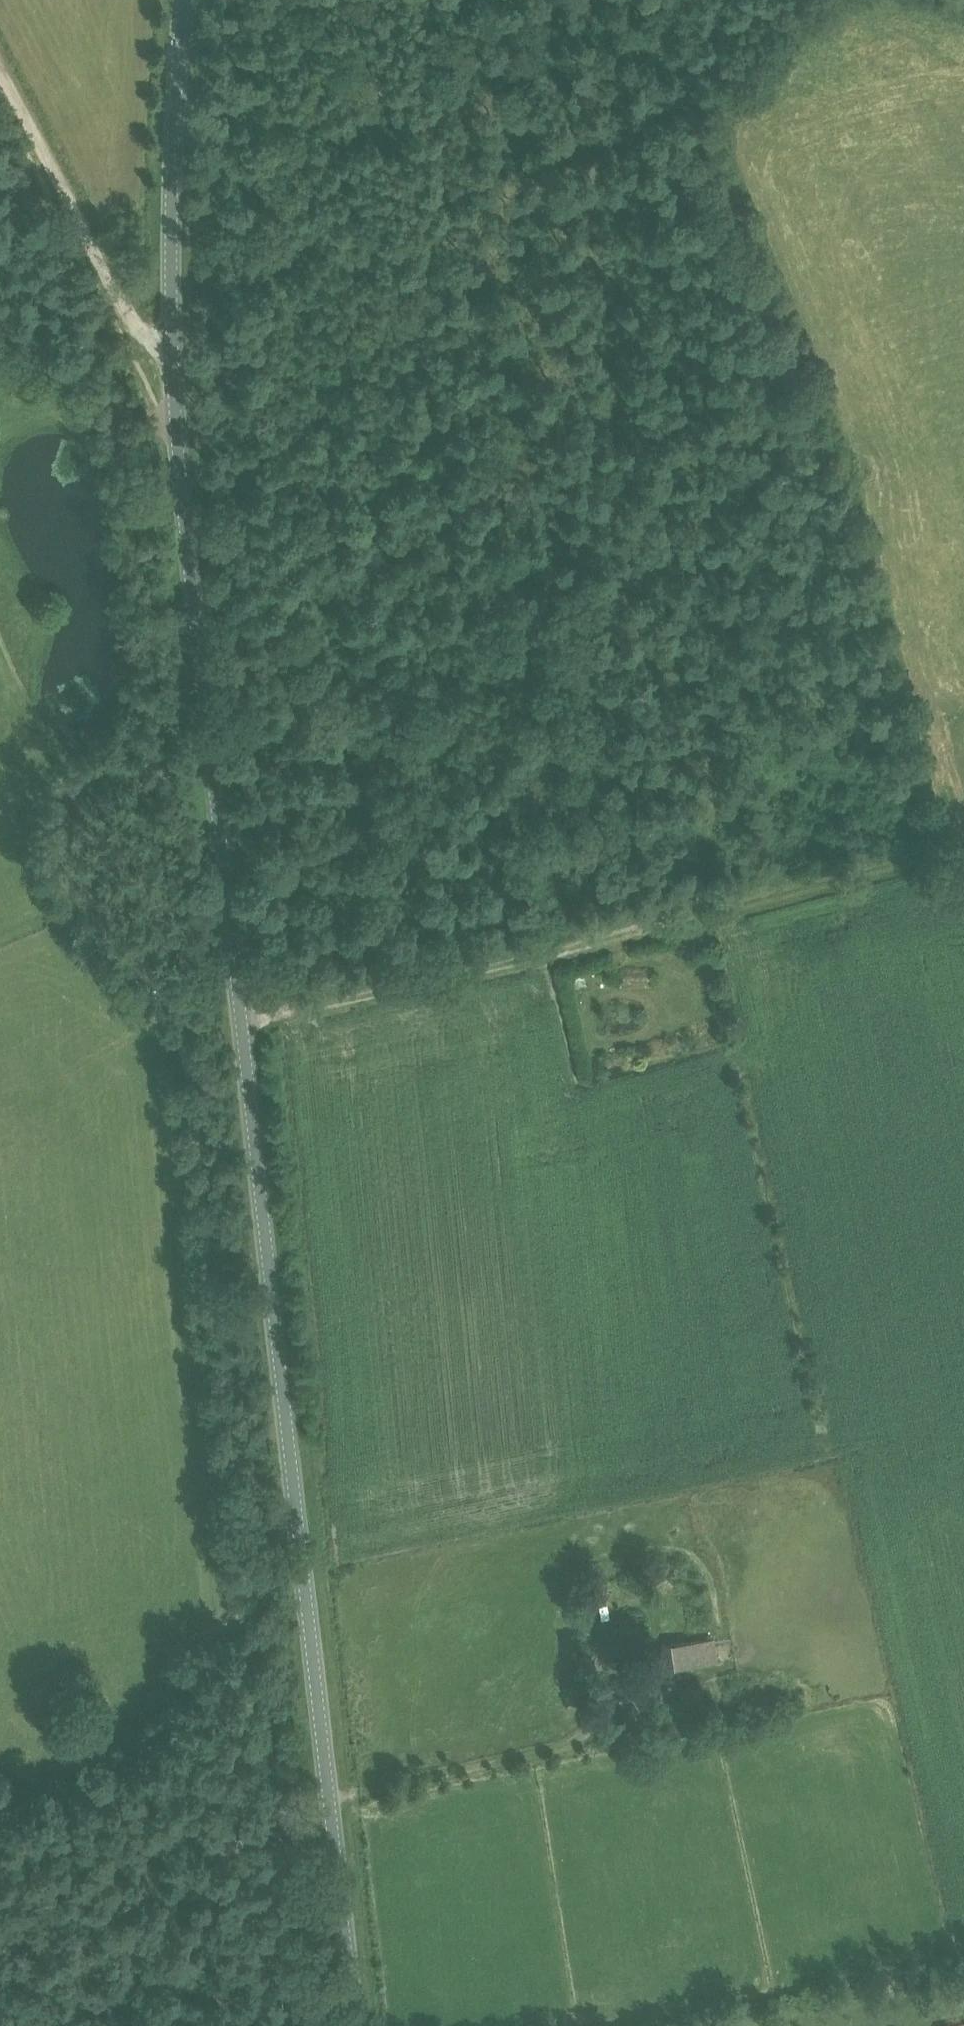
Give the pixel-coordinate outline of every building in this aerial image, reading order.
[(670,1668),(713,1662),(711,1637),(667,1642),(670,1668)]
